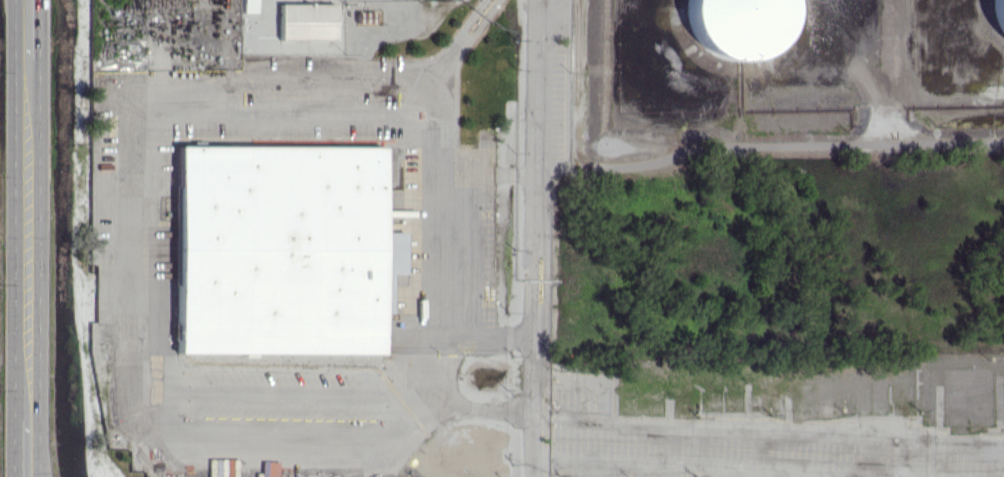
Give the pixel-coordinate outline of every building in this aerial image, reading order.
[(764,54),(786,31),(789,3),(788,0),(688,0),(686,13),(693,37),(714,57),(742,60),(764,54)] [(177,147),(173,353),(383,357),(385,151),(177,147)]
